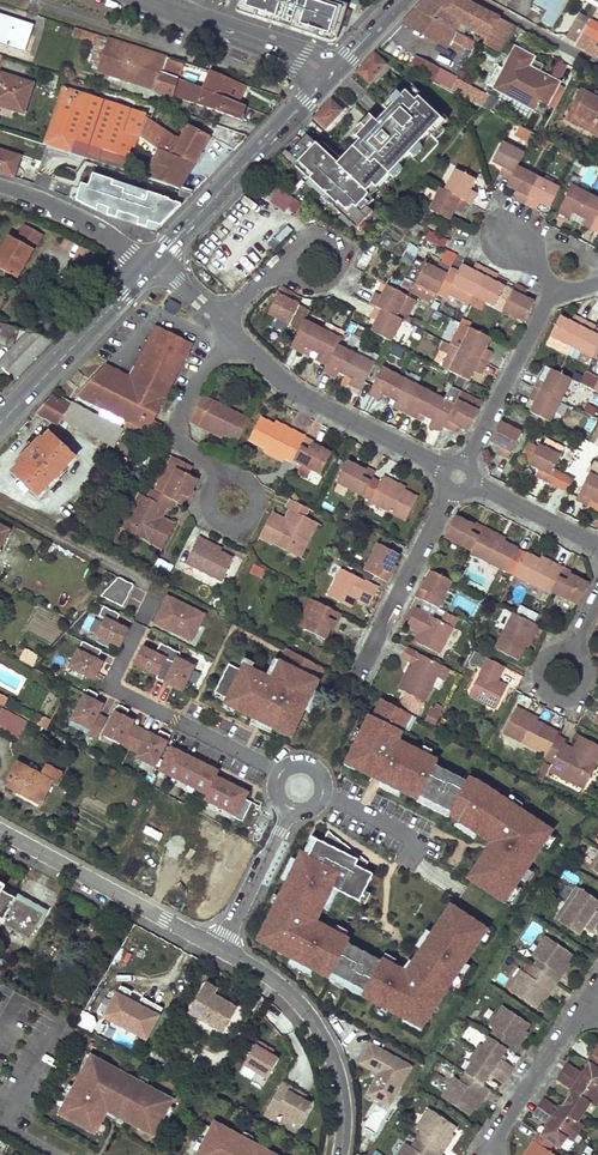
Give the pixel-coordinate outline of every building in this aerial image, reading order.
[(343,6),(332,42),(241,12),(245,0),(241,0),(236,14),(330,44),(333,44),(335,43),(336,41),(347,7),(343,6)] [(241,12),(332,42),(343,6),(344,3),(335,0),(245,0),(241,12)] [(414,10),(456,33),(460,25),(468,30),(485,39),(482,45),(499,54),(514,27),(462,0),(424,0),(423,1),(414,10)] [(539,19),(552,26),(567,0),(535,0),(547,6),(539,19)] [(575,45),(597,57),(597,55),(597,6),(597,7),(590,19),(576,42),(575,45)] [(414,10),(402,22),(447,47),(451,40),(469,50),(473,42),(464,37),(456,33),(414,10)] [(580,14),(567,36),(576,42),(590,19),(580,14)] [(25,53),(34,27),(0,16),(0,44),(25,53)] [(460,25),(456,33),(464,37),(468,30),(460,25)] [(132,46),(76,29),(74,38),(104,47),(97,74),(120,80),(132,46)] [(132,46),(120,80),(141,87),(136,81),(142,66),(160,73),(165,58),(132,46)] [(533,51),(524,46),(520,53),(514,50),(507,63),(510,65),(506,72),(503,70),(497,67),(491,78),(490,78),(486,84),(496,89),(498,85),(507,89),(504,94),(506,95),(524,104),(526,99),(538,106),(539,102),(546,106),(557,85),(538,74),(535,79),(525,73),(532,59),(530,58),(533,51)] [(385,65),(373,54),(355,72),(367,83),(385,65)] [(414,57),(408,68),(432,81),(438,70),(414,57)] [(165,58),(160,73),(168,76),(174,61),(165,58)] [(532,59),(525,73),(535,79),(538,74),(543,65),(532,59)] [(142,66),(136,81),(141,87),(151,91),(156,77),(158,77),(160,73),(142,66)] [(438,70),(432,81),(449,90),(455,79),(438,70)] [(156,77),(151,91),(160,94),(161,92),(180,99),(180,100),(241,121),(247,108),(237,104),(204,91),(168,76),(160,73),(158,77),(156,77)] [(209,74),(204,91),(237,104),(244,86),(209,74)] [(23,113),(32,85),(1,75),(0,77),(0,106),(23,113)] [(480,92),(455,79),(449,90),(482,107),(487,99),(479,95),(480,92)] [(403,92),(405,93),(407,95),(413,88),(410,85),(403,92)] [(507,89),(498,85),(496,89),(504,94),(507,89)] [(147,117),(63,88),(48,131),(125,159),(132,161),(140,141),(170,157),(156,181),(176,188),(193,163),(207,137),(189,127),(180,142),(147,120),(147,117)] [(301,141),(290,153),(289,155),(298,164),(295,167),(309,181),(329,200),(327,202),(341,216),(345,212),(349,215),(345,219),(352,226),(356,229),(372,212),(367,208),(373,201),(370,198),(366,194),(372,187),(376,190),(389,176),(398,166),(409,155),(418,145),(429,134),(432,137),(441,127),(447,120),(413,88),(407,95),(405,93),(401,98),(397,94),(390,101),(394,105),(387,113),(376,124),(373,120),(356,138),(359,142),(352,149),(356,152),(347,161),(344,158),(341,161),(325,146),(322,143),(318,147),(306,136),(301,141)] [(565,120),(597,137),(597,102),(579,92),(565,120)] [(330,99),(312,118),(319,124),(325,129),(342,110),(330,99)] [(538,106),(526,99),(524,104),(528,107),(535,110),(538,106)] [(383,109),(387,113),(394,105),(390,101),(383,109)] [(352,135),(356,138),(373,120),(369,117),(352,135)] [(518,126),(513,135),(527,142),(531,133),(518,126)] [(444,131),(441,127),(432,137),(435,141),(444,131)] [(125,159),(48,131),(43,145),(60,150),(89,159),(122,170),(125,159)] [(284,148),(290,153),(301,141),(296,136),(284,148)] [(501,176),(508,179),(515,165),(522,152),(501,142),(491,162),(501,167),(505,168),(501,176)] [(328,143),(325,146),(341,161),(344,158),(328,143)] [(409,155),(413,158),(422,148),(418,145),(409,155)] [(356,152),(352,149),(344,158),(347,161),(356,152)] [(14,176),(20,156),(0,150),(0,172),(14,176)] [(285,152),(282,156),(295,167),(298,164),(289,155),(285,152)] [(537,176),(515,165),(508,179),(505,186),(515,190),(519,192),(515,199),(523,203),(537,176)] [(389,176),(393,179),(402,169),(398,166),(389,176)] [(474,177),(454,167),(442,190),(464,201),(470,203),(474,195),(467,191),(469,187),(474,177)] [(158,232),(180,206),(94,174),(88,188),(82,185),(76,201),(158,232)] [(558,186),(537,176),(523,203),(530,207),(533,200),(537,201),(548,207),(558,186)] [(309,181),(306,184),(326,203),(327,202),(329,200),(309,181)] [(588,194),(568,184),(554,212),(567,219),(570,213),(577,216),(588,194)] [(366,194),(370,198),(377,191),(376,190),(372,187),(366,194)] [(464,201),(442,190),(437,188),(427,209),(447,218),(452,209),(454,204),(461,208),(464,201)] [(278,190),(270,203),(298,220),(306,207),(278,190)] [(588,194),(577,216),(582,218),(579,224),(591,231),(597,218),(597,199),(588,194)] [(349,215),(345,212),(341,216),(338,219),(349,229),(352,226),(345,219),(349,215)] [(8,236),(0,251),(0,270),(15,279),(39,237),(23,227),(15,240),(8,236)] [(425,238),(442,248),(447,240),(430,230),(425,238)] [(410,244),(401,261),(411,266),(420,249),(410,244)] [(433,266),(423,262),(413,283),(424,288),(436,293),(437,291),(449,266),(440,262),(437,268),(433,266)] [(447,296),(448,293),(452,286),(471,295),(484,268),(476,264),(473,270),(469,269),(460,264),(457,270),(449,266),(437,291),(447,296)] [(491,271),(484,268),(471,295),(493,306),(503,286),(492,280),(488,278),(491,271)] [(408,281),(403,278),(397,291),(402,293),(408,281)] [(521,286),(514,283),(501,311),(522,321),(533,301),(522,295),(518,293),(521,286)] [(397,291),(386,285),(381,295),(379,299),(373,295),(368,304),(373,307),(396,318),(407,296),(402,293),(397,291)] [(467,303),(471,295),(452,286),(448,293),(467,303)] [(526,289),(521,286),(518,293),(522,295),(526,289)] [(287,292),(280,288),(266,315),(288,325),(297,306),(287,301),(283,299),(287,292)] [(420,295),(432,301),(436,293),(424,288),(420,295)] [(165,310),(175,314),(179,304),(169,300),(165,310)] [(396,318),(373,307),(371,313),(378,316),(376,321),(370,331),(390,341),(400,321),(396,318)] [(571,319),(560,313),(549,334),(571,345),(585,317),(578,314),(574,321),(571,319)] [(427,332),(450,342),(456,326),(434,316),(427,332)] [(585,317),(571,345),(592,355),(597,344),(597,332),(593,330),(589,328),(592,321),(585,317)] [(322,330),(303,321),(290,347),(302,353),(306,347),(312,350),(322,330)] [(325,323),(322,330),(312,350),(318,353),(314,359),(327,366),(337,345),(343,332),(325,323)] [(0,324),(0,343),(14,347),(0,362),(0,366),(15,380),(52,341),(0,324)] [(129,374),(107,364),(103,368),(131,383),(159,329),(153,326),(129,374)] [(488,337),(468,327),(457,349),(485,363),(488,355),(480,351),(482,347),(488,337)] [(159,329),(131,383),(103,368),(77,395),(148,431),(191,345),(159,329)] [(355,354),(337,345),(327,366),(324,372),(335,378),(338,371),(345,375),(355,354)] [(312,350),(306,347),(302,353),(309,357),(312,350)] [(480,351),(488,355),(491,351),(482,347),(480,351)] [(485,363),(457,349),(447,370),(448,370),(466,379),(471,370),(473,366),(481,370),(485,363)] [(318,353),(312,350),(309,357),(314,359),(318,353)] [(374,363),(355,354),(345,375),(351,378),(348,384),(360,390),(374,363)] [(473,366),(471,370),(479,374),(481,370),(473,366)] [(399,377),(380,367),(366,394),(380,401),(384,394),(389,397),(399,377)] [(558,371),(552,368),(547,377),(546,381),(539,378),(534,387),(561,400),(572,378),(558,371)] [(586,369),(579,382),(593,388),(597,377),(597,375),(586,369)] [(345,375),(338,371),(335,378),(342,381),(345,375)] [(351,378),(345,375),(342,381),(348,384),(351,378)] [(417,386),(399,377),(389,397),(395,400),(391,406),(404,413),(417,386)] [(358,394),(360,390),(348,384),(342,381),(340,385),(358,394)] [(436,395),(417,386),(404,413),(415,418),(419,411),(426,415),(436,395)] [(561,400),(534,387),(531,394),(537,397),(535,401),(530,411),(541,416),(550,421),(561,400)] [(200,426),(213,400),(201,394),(188,420),(200,426)] [(389,397),(384,394),(380,401),(386,403),(389,397)] [(48,395),(34,411),(57,423),(60,418),(113,447),(122,431),(69,403),(67,405),(57,400),(48,395)] [(454,404),(436,395),(426,415),(432,417),(428,424),(440,430),(443,426),(454,404)] [(395,400),(389,397),(386,403),(391,406),(395,400)] [(478,410),(456,399),(454,404),(443,426),(450,429),(454,422),(458,424),(468,429),(478,410)] [(249,418),(213,400),(200,426),(210,431),(211,428),(225,435),(237,441),(249,418)] [(562,420),(577,428),(585,414),(569,406),(562,420)] [(426,415),(419,411),(415,418),(422,422),(426,415)] [(432,417),(426,415),(422,422),(428,425),(428,424),(432,417)] [(274,424),(260,416),(248,439),(284,457),(297,432),(288,427),(287,430),(274,424)] [(288,427),(276,421),(274,424),(287,430),(288,427)] [(522,432),(500,421),(491,441),(500,445),(503,447),(500,454),(509,458),(522,432)] [(210,431),(223,438),(225,435),(211,428),(210,431)] [(306,436),(297,432),(284,457),(293,462),(294,460),(306,436)] [(17,466),(12,471),(37,497),(76,459),(51,434),(43,442),(40,439),(16,464),(17,466)] [(314,440),(306,436),(294,460),(320,473),(331,452),(320,447),(312,443),(314,440)] [(538,445),(529,441),(520,457),(529,462),(538,445)] [(559,455),(538,444),(538,445),(529,462),(529,463),(537,468),(542,470),(538,477),(546,481),(552,469),(559,455)] [(347,461),(336,481),(347,487),(358,466),(347,461)] [(174,469),(166,465),(153,491),(160,495),(174,469)] [(372,478),(375,472),(365,467),(364,469),(358,466),(347,487),(364,495),(372,478)] [(174,502),(184,507),(190,497),(187,495),(190,488),(195,480),(174,469),(160,495),(168,499),(174,502)] [(558,480),(568,485),(571,479),(552,469),(546,481),(545,483),(554,488),(558,480)] [(575,500),(587,507),(590,501),(596,504),(597,499),(597,478),(589,473),(575,500)] [(380,482),(372,478),(364,495),(362,498),(370,503),(369,504),(404,521),(416,497),(402,490),(390,484),(392,480),(384,476),(380,482)] [(392,480),(390,484),(402,490),(404,486),(392,480)] [(568,485),(558,480),(554,488),(564,493),(568,485)] [(164,507),(168,499),(160,495),(153,491),(149,499),(164,507)] [(149,499),(137,493),(122,521),(134,527),(130,534),(160,549),(175,521),(164,516),(169,507),(172,508),(174,502),(168,499),(164,507),(149,499)] [(284,506),(289,508),(304,516),(308,508),(288,498),(284,506)] [(590,501),(587,507),(593,509),(596,504),(590,501)] [(283,518),(271,512),(259,536),(287,551),(291,544),(301,549),(315,522),(304,516),(289,508),(283,518)] [(454,514),(443,535),(470,548),(480,528),(472,523),(454,514)] [(122,521),(119,528),(130,534),(134,527),(122,521)] [(482,524),(480,528),(470,548),(469,551),(505,569),(517,546),(511,542),(498,536),(500,533),(482,524)] [(498,536),(511,542),(512,539),(500,533),(498,536)] [(197,536),(184,562),(220,580),(232,557),(218,550),(205,544),(207,540),(197,536)] [(218,550),(219,547),(207,540),(205,544),(218,550)] [(291,544),(287,551),(297,556),(301,549),(291,544)] [(399,554),(378,544),(365,571),(388,583),(392,574),(390,572),(393,565),(399,554)] [(552,590),(564,565),(555,560),(552,564),(540,558),(525,549),(513,573),(550,592),(552,590)] [(552,564),(555,560),(542,553),(540,558),(552,564)] [(254,565),(250,573),(262,578),(265,570),(254,565)] [(578,603),(588,582),(578,577),(570,573),(572,569),(564,565),(552,590),(578,603)] [(379,589),(342,569),(328,596),(351,608),(356,599),(358,595),(361,597),(359,600),(370,606),(379,589)] [(451,580),(430,570),(421,588),(418,586),(413,595),(438,607),(451,580)] [(119,577),(100,596),(122,607),(134,585),(119,577)] [(167,595),(154,622),(191,640),(204,614),(167,595)] [(494,602),(486,598),(479,612),(486,616),(494,602)] [(316,602),(310,599),(296,626),(302,630),(316,602)] [(335,624),(340,615),(316,602),(302,630),(323,640),(329,629),(332,622),(335,624)] [(120,614),(103,606),(99,615),(104,618),(96,634),(120,646),(129,630),(115,623),(120,614)] [(419,632),(414,641),(438,653),(451,626),(414,607),(405,625),(419,632)] [(522,607),(519,613),(535,620),(538,615),(522,607)] [(535,623),(513,612),(495,648),(517,659),(523,646),(530,632),(534,635),(539,625),(535,623)] [(523,646),(528,648),(534,635),(530,632),(523,646)] [(101,651),(83,641),(70,667),(94,679),(103,662),(97,660),(101,651)] [(142,646),(134,663),(158,675),(166,659),(175,663),(177,658),(180,652),(161,643),(156,653),(142,646)] [(244,665),(242,670),(229,664),(215,692),(228,698),(225,703),(291,736),(325,669),(287,648),(272,678),(244,665)] [(442,665),(415,652),(407,648),(402,657),(410,661),(414,664),(400,690),(422,701),(431,686),(442,665)] [(24,649),(19,659),(32,666),(37,656),(24,649)] [(166,659),(158,675),(156,678),(182,690),(194,666),(177,658),(175,663),(166,659)] [(505,666),(487,658),(468,696),(496,710),(508,686),(497,681),(493,679),(495,676),(499,678),(505,666)] [(410,661),(396,688),(400,690),(414,664),(410,661)] [(451,670),(442,665),(431,686),(440,691),(451,670)] [(505,669),(500,683),(516,688),(521,674),(505,669)] [(87,689),(72,720),(90,729),(87,734),(96,739),(106,719),(97,714),(102,705),(94,701),(98,694),(87,689)] [(446,814),(493,843),(471,880),(505,902),(553,831),(485,788),(438,763),(397,742),(410,714),(381,698),(374,717),(369,715),(347,764),(446,814)] [(118,704),(103,735),(130,749),(140,729),(132,724),(134,720),(126,716),(129,710),(118,704)] [(443,713),(433,707),(425,722),(435,727),(443,713)] [(516,707),(503,734),(540,752),(551,730),(537,723),(524,716),(526,712),(516,707)] [(12,739),(22,720),(0,708),(0,732),(12,739)] [(526,712),(524,716),(537,723),(540,719),(526,712)] [(156,737),(140,729),(130,749),(138,753),(136,757),(155,766),(170,736),(160,730),(156,737)] [(556,760),(564,744),(566,739),(558,735),(548,756),(556,760)] [(550,771),(579,785),(584,776),(588,776),(592,777),(597,764),(597,745),(581,737),(575,750),(564,744),(556,760),(550,771)] [(207,794),(204,799),(236,815),(235,818),(242,822),(251,802),(245,799),(248,792),(216,777),(219,771),(171,748),(159,771),(207,794)] [(556,760),(548,756),(538,776),(546,780),(550,771),(556,760)] [(17,761),(15,764),(49,782),(53,785),(59,774),(40,763),(35,771),(17,761)] [(15,764),(4,785),(38,803),(49,782),(15,764)] [(579,785),(586,789),(592,777),(588,776),(584,776),(579,785)] [(489,929),(453,905),(441,922),(439,921),(432,933),(421,949),(415,958),(417,960),(414,963),(409,960),(403,969),(394,965),(397,960),(386,954),(382,961),(344,941),(349,931),(339,925),(336,931),(328,926),(325,931),(315,925),(324,908),(330,910),(340,890),(367,903),(372,893),(366,890),(374,873),(365,869),(369,861),(328,831),(320,849),(315,859),(309,856),(302,853),(298,861),(287,882),(259,941),(292,958),(289,964),(311,975),(314,970),(403,1021),(421,1030),(424,1025),(450,985),(481,939),(482,940),(489,929)] [(320,849),(314,846),(309,856),(315,859),(320,849)] [(287,882),(298,861),(292,859),(282,880),(287,882)] [(1,920),(0,921),(0,924),(28,939),(36,923),(8,909),(14,899),(0,892),(3,886),(0,884),(0,919),(1,920)] [(581,887),(576,895),(570,903),(564,911),(559,919),(582,935),(587,927),(594,931),(597,925),(597,898),(581,887)] [(570,903),(576,895),(571,891),(565,899),(570,903)] [(14,899),(8,909),(36,923),(40,914),(14,899)] [(570,903),(565,899),(560,908),(564,911),(570,903)] [(576,954),(550,937),(536,956),(541,960),(531,975),(526,971),(513,991),(539,1009),(544,1001),(552,989),(555,991),(565,977),(562,975),(570,962),(576,954)] [(574,964),(570,962),(562,975),(565,977),(574,964)] [(215,990),(206,985),(189,1014),(222,1033),(236,1009),(213,995),(215,990)] [(120,987),(114,999),(135,1010),(137,1007),(127,1001),(131,993),(120,987)] [(547,1003),(555,991),(552,989),(544,1001),(547,1003)] [(114,999),(103,1018),(146,1041),(158,1018),(137,1007),(135,1010),(114,999)] [(142,999),(137,1007),(158,1018),(162,1010),(142,999)] [(533,1025),(507,1006),(500,1017),(494,1025),(493,1026),(499,1030),(486,1047),(475,1064),(463,1082),(458,1078),(456,1081),(451,1088),(445,1097),(471,1116),(475,1109),(484,1097),(487,1099),(493,1091),(485,1085),(489,1079),(492,1075),(496,1078),(506,1084),(516,1068),(507,1062),(503,1059),(506,1055),(510,1049),(517,1053),(522,1046),(520,1044),(528,1032),(533,1025)] [(277,1007),(268,1012),(283,1034),(291,1029),(277,1007)] [(85,1013),(77,1027),(92,1034),(99,1020),(85,1013)] [(494,1025),(500,1017),(495,1013),(489,1021),(494,1025)] [(530,1034),(528,1032),(520,1044),(522,1046),(530,1034)] [(244,1065),(267,1079),(278,1061),(266,1053),(268,1049),(258,1042),(244,1065)] [(482,1044),(471,1061),(475,1064),(486,1047),(482,1044)] [(398,1097),(414,1070),(373,1047),(363,1065),(382,1076),(370,1097),(381,1104),(388,1091),(398,1097)] [(87,1053),(79,1069),(82,1071),(87,1073),(90,1069),(86,1067),(92,1056),(87,1053)] [(67,1098),(59,1113),(91,1131),(93,1127),(99,1116),(94,1113),(98,1105),(108,1111),(117,1116),(153,1135),(156,1129),(160,1122),(157,1120),(159,1116),(161,1111),(165,1113),(169,1105),(172,1099),(146,1085),(137,1080),(136,1082),(132,1080),(133,1078),(92,1056),(86,1067),(90,1069),(87,1073),(82,1071),(74,1087),(67,1098)] [(597,1058),(594,1056),(589,1065),(592,1067),(586,1077),(572,1067),(561,1083),(575,1092),(562,1112),(548,1103),(537,1119),(551,1128),(546,1137),(542,1135),(537,1143),(540,1146),(535,1154),(531,1151),(529,1154),(553,1154),(550,1153),(555,1145),(561,1149),(568,1138),(579,1123),(591,1104),(597,1093),(597,1058)] [(561,1083),(572,1067),(569,1065),(558,1081),(561,1083)] [(149,1080),(139,1075),(137,1080),(146,1085),(149,1080)] [(451,1088),(456,1081),(451,1078),(446,1085),(451,1088)] [(306,1096),(281,1083),(264,1115),(273,1119),(277,1111),(284,1115),(279,1125),(296,1133),(311,1104),(304,1100),(306,1096)] [(69,1084),(62,1095),(67,1098),(74,1087),(69,1084)] [(391,1110),(398,1097),(388,1091),(381,1104),(391,1110)] [(484,1097),(475,1109),(479,1112),(487,1099),(484,1097)] [(537,1119),(548,1103),(545,1101),(534,1117),(537,1119)] [(105,1116),(108,1111),(98,1105),(94,1113),(99,1116),(104,1118),(105,1116)] [(175,1108),(169,1105),(165,1113),(161,1111),(159,1116),(168,1121),(175,1108)] [(433,1110),(426,1120),(421,1128),(420,1130),(425,1134),(415,1149),(409,1145),(408,1147),(403,1154),(402,1154),(445,1154),(449,1149),(446,1147),(454,1135),(459,1128),(433,1110)] [(105,1116),(114,1121),(117,1116),(108,1111),(105,1116)] [(104,1118),(99,1116),(93,1127),(97,1130),(104,1118)] [(168,1121),(159,1116),(157,1120),(160,1122),(156,1129),(161,1132),(168,1121)] [(416,1124),(421,1128),(426,1120),(421,1117),(416,1124)] [(253,1144),(252,1145),(249,1143),(250,1142),(240,1137),(214,1122),(211,1128),(207,1136),(210,1138),(207,1142),(205,1147),(202,1145),(198,1152),(196,1154),(274,1154),(253,1144)] [(579,1123),(568,1138),(575,1142),(585,1127),(579,1123)] [(211,1128),(205,1125),(199,1137),(207,1142),(210,1138),(207,1136),(211,1128)] [(243,1132),(240,1137),(250,1142),(252,1137),(243,1132)] [(458,1137),(454,1135),(446,1147),(449,1149),(458,1137)] [(207,1142),(199,1137),(192,1149),(198,1152),(202,1145),(205,1147),(207,1142)] [(540,1146),(537,1143),(531,1151),(535,1154),(540,1146)] [(403,1154),(408,1147),(403,1144),(398,1152),(403,1154)]
